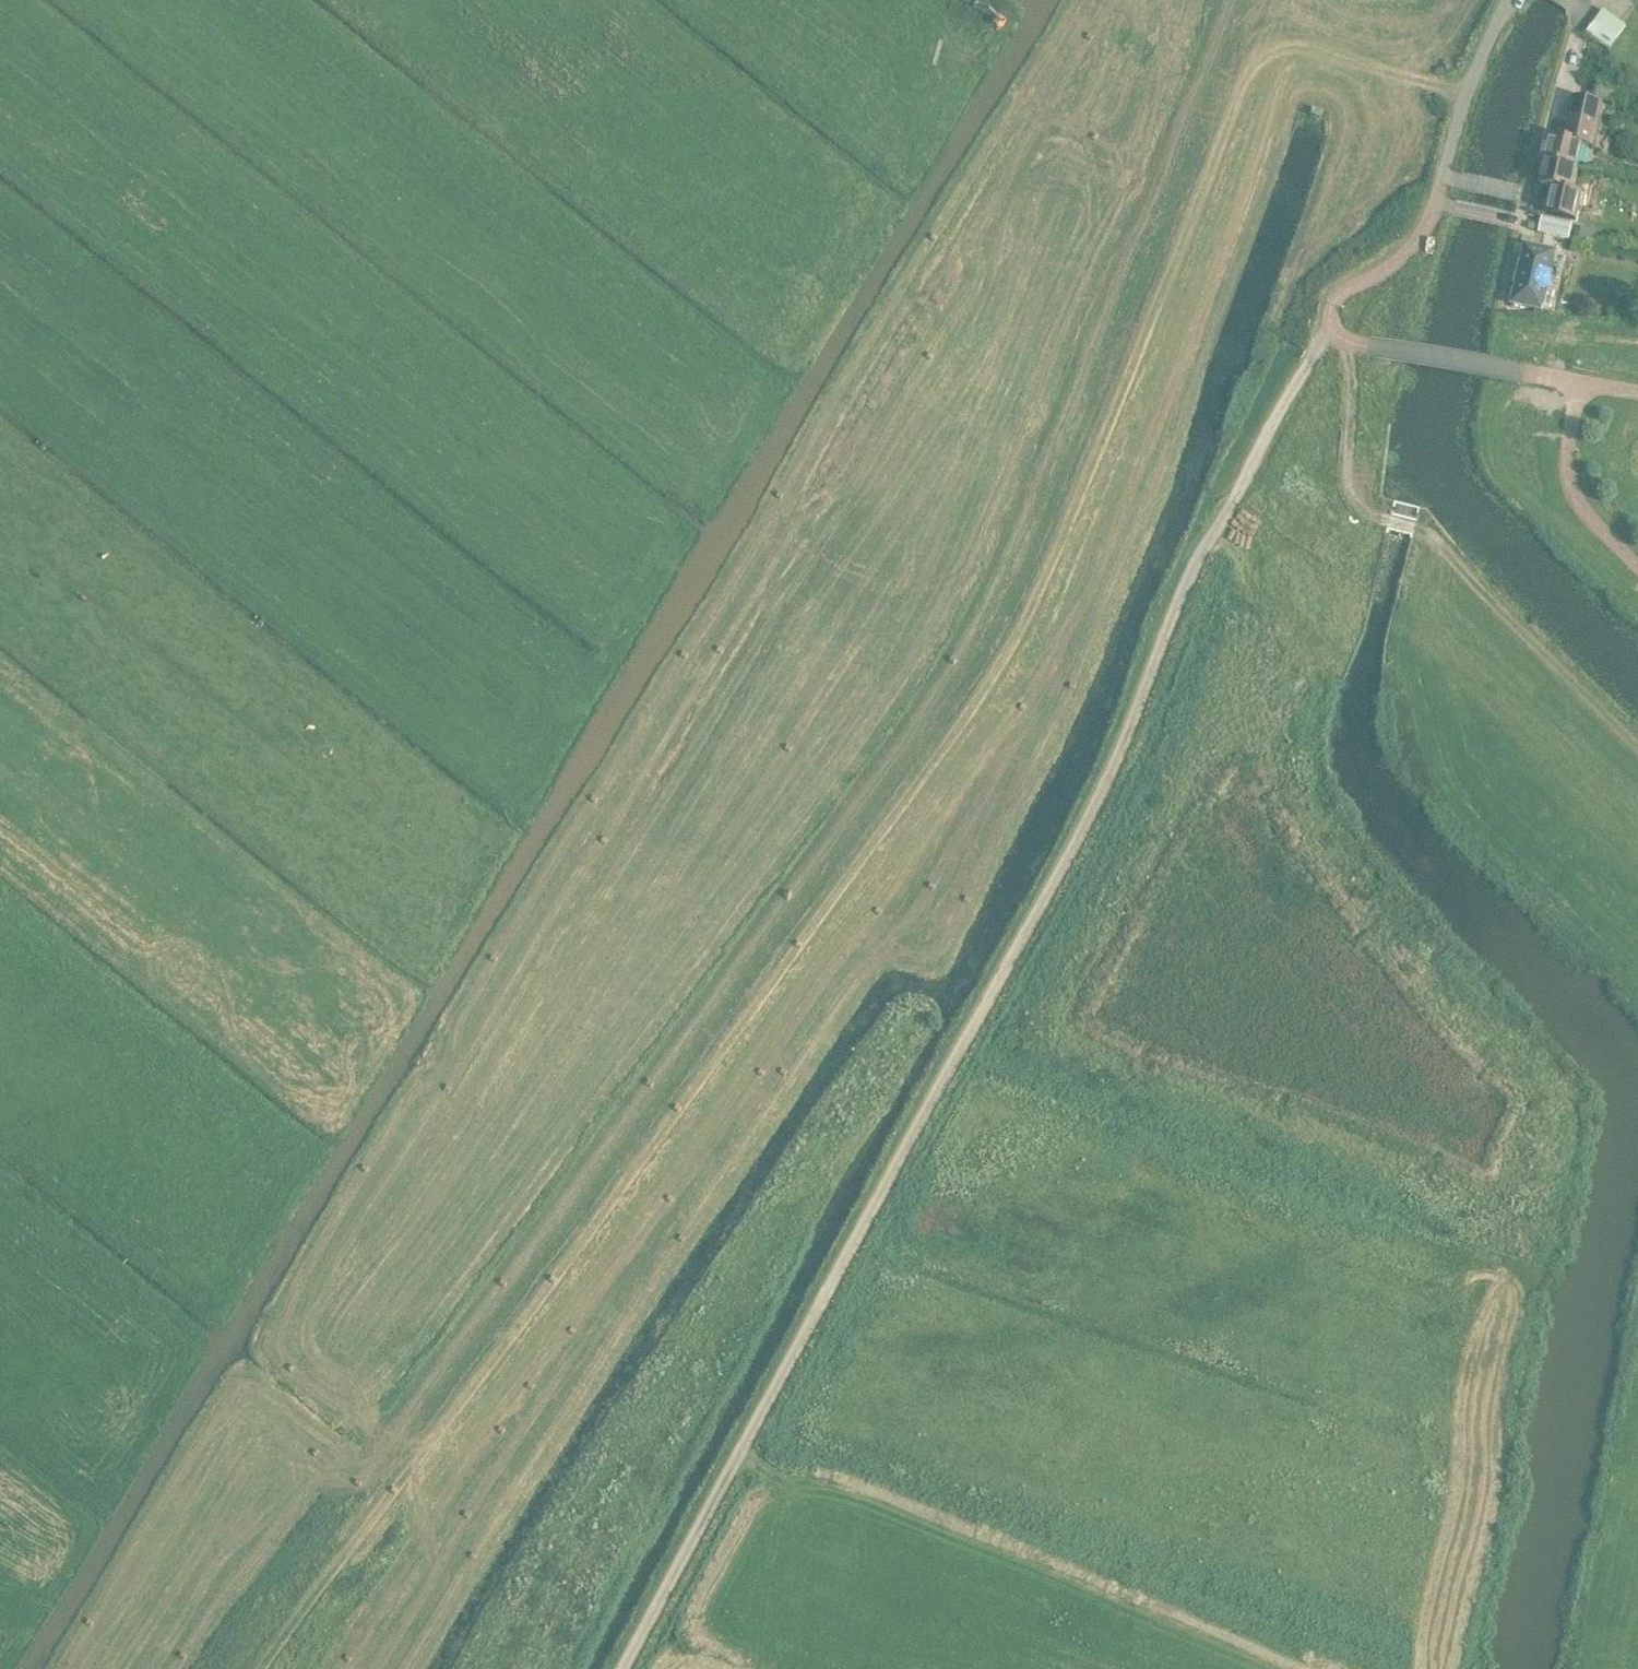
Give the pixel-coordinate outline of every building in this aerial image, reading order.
[(1608,50),(1625,26),(1604,10),(1585,37),(1608,50)] [(1598,84),(1595,98),(1603,100),(1616,103),(1619,88),(1598,84)] [(1545,159),(1578,167),(1583,145),(1593,147),(1599,119),(1590,117),(1593,102),(1572,98),(1563,139),(1550,136),(1545,159)] [(1572,191),(1578,167),(1545,159),(1539,184),(1551,186),(1545,214),(1571,220),(1578,192),(1572,191)] [(1568,240),(1571,225),(1550,221),(1547,235),(1568,240)] [(1541,310),(1554,252),(1525,246),(1512,304),(1541,310)]
